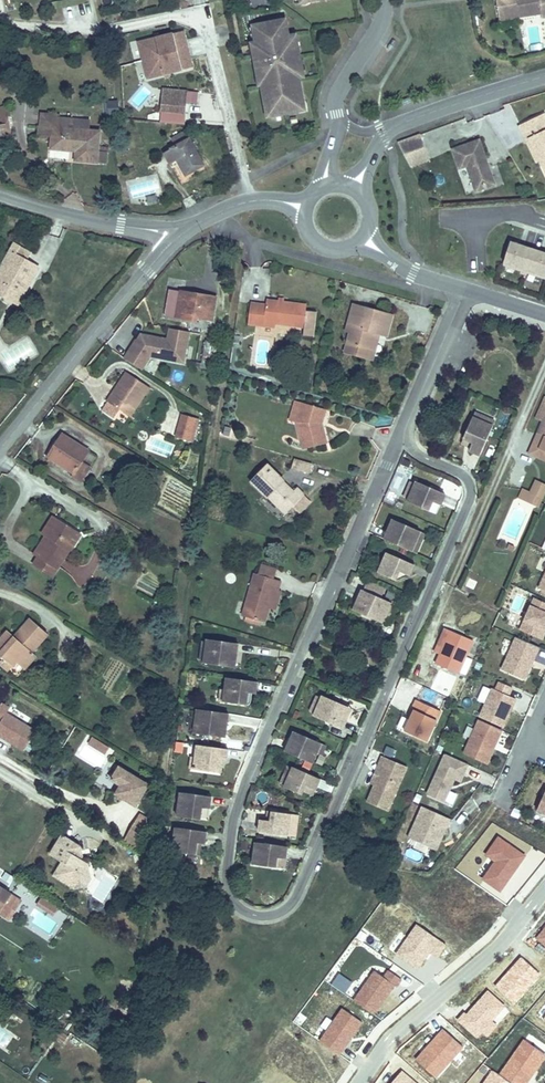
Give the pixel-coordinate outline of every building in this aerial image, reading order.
[(256,53),(254,53),(256,61),(257,61),(259,73),(258,73),(260,81),(262,81),(263,85),(268,112),(275,110),(276,118),(300,113),(299,105),(305,104),(300,78),(299,73),(303,72),(301,64),(300,64),(298,53),(299,53),(297,44),(293,45),(291,38),(289,39),(286,22),(255,29),(257,39),(256,39),(257,46),(255,46),(256,53)] [(183,31),(139,44),(149,80),(193,68),(183,31)] [(186,112),(187,93),(163,91),(162,111),(186,112)] [(106,101),(106,114),(118,114),(118,101),(106,101)] [(0,107),(0,124),(2,136),(12,135),(8,106),(0,107)] [(532,134),(544,160),(544,112),(544,111),(521,123),(528,136),(532,134)] [(74,156),(74,147),(83,147),(83,163),(102,163),(103,128),(54,127),(54,156),(74,156)] [(420,135),(397,143),(407,159),(426,153),(420,135)] [(181,184),(200,171),(180,139),(167,148),(173,157),(167,161),(181,184)] [(480,140),(453,150),(460,169),(467,167),(477,193),(496,185),(480,140)] [(426,153),(407,159),(411,167),(429,161),(426,153)] [(512,241),(505,264),(544,276),(544,252),(512,241)] [(0,268),(0,296),(19,305),(38,269),(14,256),(18,249),(12,246),(0,268)] [(167,294),(164,317),(211,324),(214,301),(167,294)] [(318,337),(319,311),(309,311),(309,305),(268,303),(268,310),(250,309),(249,329),(266,330),(266,326),(277,327),(308,329),(307,336),(318,337)] [(395,313),(355,304),(350,322),(355,324),(348,352),(368,356),(376,329),(383,330),(390,332),(395,313)] [(383,330),(376,329),(368,356),(376,358),(383,330)] [(182,367),(188,336),(168,333),(166,343),(140,337),(129,353),(128,352),(121,362),(139,373),(148,359),(182,367)] [(488,345),(488,337),(478,336),(477,344),(488,345)] [(0,357),(12,371),(35,352),(24,338),(0,357)] [(217,347),(204,345),(200,372),(210,374),(212,374),(217,347)] [(210,374),(200,372),(198,384),(208,385),(210,374)] [(115,424),(123,413),(132,419),(150,391),(131,379),(114,406),(111,405),(103,417),(115,424)] [(530,417),(539,421),(544,408),(544,397),(539,395),(530,417)] [(302,450),(324,441),(317,419),(319,410),(298,405),(294,425),(302,450)] [(539,421),(533,435),(541,437),(536,448),(544,452),(544,408),(539,421)] [(475,416),(473,420),(493,429),(495,425),(475,416)] [(194,445),(200,422),(181,417),(175,441),(194,445)] [(493,429),(473,420),(464,441),(473,445),(471,450),(469,453),(480,458),(493,429)] [(153,435),(146,449),(169,459),(175,445),(153,435)] [(533,435),(525,452),(544,461),(544,452),(536,448),(541,437),(533,435)] [(77,479),(75,483),(85,489),(94,475),(85,469),(92,457),(63,439),(56,450),(63,455),(56,466),(77,479)] [(464,441),(462,446),(471,450),(473,445),(464,441)] [(312,465),(294,460),(292,469),(310,473),(312,465)] [(249,484),(277,508),(284,500),(292,507),(303,494),(298,490),(295,493),(265,467),(249,484)] [(544,492),(544,483),(536,479),(530,495),(541,500),(544,492)] [(415,486),(411,484),(404,500),(408,502),(415,486)] [(408,502),(407,504),(428,514),(433,504),(440,508),(445,497),(416,484),(415,486),(408,502)] [(284,500),(277,508),(284,515),(292,507),(284,500)] [(440,508),(433,504),(428,514),(436,517),(440,508)] [(403,526),(393,521),(389,530),(399,535),(403,526)] [(30,564),(49,577),(67,552),(63,549),(73,535),(54,522),(45,536),(48,538),(30,564)] [(389,530),(384,542),(411,554),(420,534),(403,526),(399,535),(389,530)] [(425,536),(420,534),(411,554),(416,556),(425,536)] [(414,567),(386,555),(378,575),(395,582),(399,574),(409,578),(414,567)] [(264,625),(274,591),(278,592),(280,583),(253,574),(240,617),(264,625)] [(409,578),(399,574),(395,582),(405,587),(409,578)] [(467,586),(475,589),(478,580),(470,577),(467,586)] [(390,605),(361,592),(357,603),(364,606),(360,615),(381,625),(382,623),(389,607),(390,605)] [(544,622),(544,599),(534,594),(520,626),(542,636),(544,628),(544,626),(543,626),(544,622)] [(364,606),(357,603),(352,612),(360,615),(364,606)] [(394,609),(389,607),(382,623),(387,625),(394,609)] [(2,663),(8,668),(16,659),(23,664),(30,655),(26,651),(41,634),(23,620),(8,638),(0,648),(0,666),(2,663)] [(450,675),(467,639),(444,628),(427,664),(450,675)] [(8,638),(1,632),(0,633),(0,648),(8,638)] [(525,677),(540,644),(517,634),(503,667),(525,677)] [(239,647),(208,642),(207,646),(205,664),(204,666),(227,669),(229,657),(237,658),(239,647)] [(202,646),(199,663),(205,664),(207,646),(202,646)] [(237,658),(229,657),(227,669),(236,671),(237,658)] [(0,666),(0,671),(10,679),(23,664),(16,659),(8,668),(2,663),(0,666)] [(503,724),(516,696),(509,693),(513,685),(500,679),(496,687),(493,685),(492,687),(486,700),(480,714),(503,724)] [(258,685),(227,680),(225,694),(224,704),(246,708),(249,696),(252,696),(257,697),(258,685)] [(486,700),(492,687),(484,683),(478,697),(486,700)] [(342,709),(321,699),(320,702),(313,718),(312,720),(340,732),(345,721),(338,718),(342,709)] [(320,702),(315,700),(308,716),(313,718),(320,702)] [(408,711),(405,717),(398,731),(420,742),(434,712),(410,700),(405,710),(408,711)] [(349,712),(342,709),(338,718),(345,721),(349,712)] [(229,717),(198,712),(197,717),(195,734),(194,736),(217,740),(219,728),(227,729),(229,717)] [(192,716),(189,733),(195,734),(197,717),(192,716)] [(487,761),(503,727),(480,717),(465,751),(487,761)] [(26,734),(0,718),(0,745),(14,753),(26,734)] [(217,740),(225,741),(227,729),(219,728),(217,740)] [(302,739),(292,735),(288,744),(298,748),(302,739)] [(93,738),(89,744),(104,754),(108,748),(93,738)] [(298,748),(288,744),(283,755),(303,763),(310,767),(315,757),(319,747),(302,739),(298,748)] [(324,749),(319,747),(315,757),(319,759),(324,749)] [(229,752),(197,748),(196,761),(194,772),(217,775),(219,763),(223,763),(227,764),(229,752)] [(461,779),(469,762),(446,751),(428,791),(445,799),(455,776),(461,779)] [(405,767),(381,757),(377,766),(385,769),(377,786),(374,785),(366,803),(386,811),(405,767)] [(306,777),(310,767),(303,763),(299,774),(306,777)] [(385,769),(377,766),(370,783),(374,785),(377,786),(385,769)] [(128,809),(137,794),(128,788),(131,782),(111,770),(103,783),(112,788),(107,797),(128,809)] [(290,773),(285,771),(278,786),(283,788),(290,773)] [(283,788),(282,790),(299,798),(301,794),(303,789),(313,794),(318,783),(306,777),(299,774),(291,771),(290,773),(283,788)] [(137,794),(141,788),(131,782),(128,788),(137,794)] [(313,794),(303,789),(301,794),(311,799),(313,794)] [(212,799),(181,795),(177,819),(200,822),(202,810),(210,811),(212,799)] [(431,851),(444,819),(417,807),(403,838),(431,851)] [(510,816),(519,819),(521,811),(513,808),(510,816)] [(208,823),(210,811),(202,810),(200,822),(208,823)] [(288,818),(270,815),(268,824),(264,824),(257,823),(256,835),(285,839),(288,818)] [(293,840),(296,819),(288,818),(285,839),(293,840)] [(134,840),(143,826),(131,819),(123,833),(134,840)] [(207,834),(176,829),(172,854),(195,857),(197,845),(201,845),(205,846),(207,834)] [(127,851),(134,840),(123,833),(116,845),(127,851)] [(483,879),(501,891),(525,856),(499,837),(487,855),(496,861),(483,879)] [(65,870),(57,882),(67,888),(71,882),(77,886),(92,884),(88,867),(78,861),(81,856),(78,854),(79,853),(75,850),(76,847),(66,840),(52,862),(65,870)] [(284,850),(253,845),(250,867),(273,871),(274,861),(278,861),(282,862),(284,850)] [(409,849),(406,857),(419,862),(423,854),(409,849)] [(0,887),(0,914),(1,914),(12,895),(0,887)] [(10,920),(22,901),(12,895),(1,914),(10,920)] [(52,917),(59,906),(43,896),(36,906),(52,917)] [(430,951),(438,956),(446,945),(417,925),(397,954),(418,969),(430,951)] [(535,941),(544,949),(544,929),(535,941)] [(541,975),(520,955),(494,983),(514,1002),(541,975)] [(375,971),(354,1001),(376,1016),(396,987),(399,989),(404,981),(389,971),(384,977),(375,971)] [(131,999),(133,980),(121,978),(119,998),(131,999)] [(511,1007),(487,988),(466,1012),(465,1011),(456,1021),(476,1037),(481,1030),(487,1036),(511,1007)] [(343,1008),(320,1041),(340,1055),(362,1022),(343,1008)] [(463,1047),(444,1030),(416,1060),(436,1077),(463,1047)] [(500,1075),(507,1080),(511,1082),(526,1082),(544,1056),(544,1055),(524,1041),(500,1075)] [(401,1068),(389,1082),(419,1082),(401,1068)] [(507,1080),(500,1075),(493,1071),(484,1082),(505,1082),(507,1080)]
